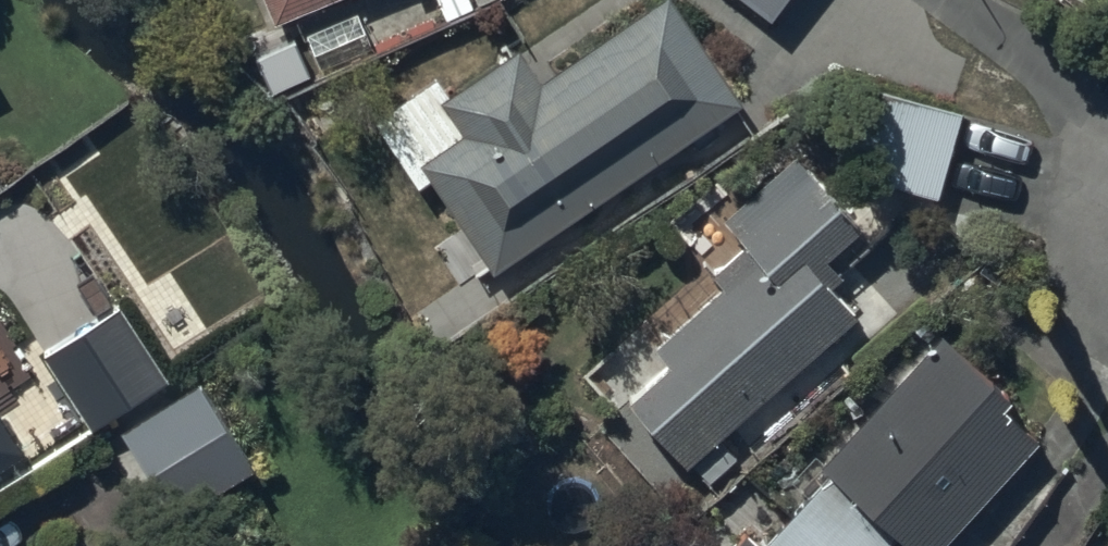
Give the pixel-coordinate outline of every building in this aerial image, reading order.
[(271,23),(328,0),(262,0),(271,23)] [(737,103),(668,0),(652,0),(536,78),(514,46),(445,94),(433,77),(369,121),(414,186),(427,177),(491,270),(737,103)] [(772,18),(785,0),(748,0),(772,18)] [(962,107),(853,77),(829,164),(938,193),(962,107)] [(817,183),(705,279),(717,293),(649,351),(661,366),(623,399),(683,468),(856,319),(830,289),(837,283),(819,262),(857,230),(817,183)] [(173,366),(124,291),(44,344),(94,419),(173,366)] [(910,545),(941,545),(1044,425),(935,325),(813,458),(829,472),(761,545),(744,529),(729,545),(878,545),(891,530),(910,545)] [(261,452),(202,364),(121,418),(180,506),(261,452)] [(0,402),(0,459),(26,442),(0,402)]
